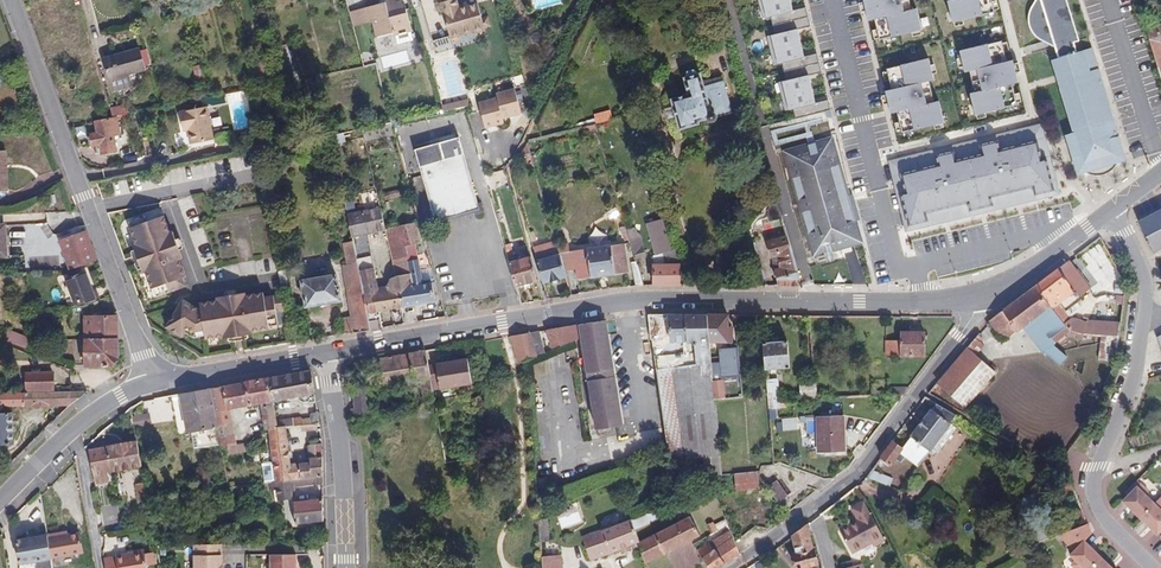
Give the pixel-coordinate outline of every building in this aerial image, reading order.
[(384,0),(379,0),(365,4),(370,22),(373,21),(377,36),(393,32),(393,35),(411,30),(403,0),(392,0),(384,2),(384,0)] [(442,4),(441,4),(454,50),(489,41),(485,29),(491,28),(489,19),(483,21),(479,5),(469,8),(468,4),(459,7),(457,0),(441,0),(442,4)] [(806,8),(793,11),(790,0),(778,0),(760,5),(763,19),(771,17),(773,26),(808,17),(806,8)] [(879,40),(922,30),(916,8),(912,9),(910,0),(863,0),(868,21),(874,19),(879,40)] [(953,23),(995,12),(992,0),(951,0),(947,1),(953,23)] [(1097,64),(1092,48),(1077,53),(1074,43),(1079,41),(1067,0),(1041,0),(1041,2),(1039,3),(1036,6),(1034,10),(1033,16),(1032,20),(1033,24),(1035,28),(1039,34),(1045,37),(1050,39),(1054,39),(1055,42),(1060,58),(1053,60),(1059,79),(1076,133),(1071,135),(1072,138),(1073,138),(1075,146),(1075,149),(1077,149),(1080,157),(1077,158),(1079,166),(1085,171),(1092,174),(1099,175),(1109,173),(1114,167),(1119,161),(1120,153),(1119,145),(1115,137),(1119,136),(1098,70),(1090,72),(1088,67),(1097,64)] [(801,43),(798,30),(810,27),(808,17),(773,26),(775,35),(767,36),(771,51),(801,43)] [(1142,30),(1154,68),(1160,88),(1160,24),(1142,30)] [(970,93),(975,115),(1017,105),(1012,84),(1018,83),(1013,60),(1007,62),(1002,40),(959,51),(965,72),(969,71),(974,92),(970,93)] [(804,57),(801,43),(771,51),(774,65),(782,63),(784,72),(819,63),(817,54),(804,57)] [(278,48),(285,74),(298,70),(291,45),(278,48)] [(145,70),(140,49),(105,58),(114,92),(132,87),(129,74),(145,70)] [(902,133),(944,122),(939,101),(934,102),(929,81),(934,80),(929,58),(886,69),(891,90),(885,91),(891,113),(897,112),(902,133)] [(812,90),(809,76),(821,73),(819,63),(784,72),(786,81),(779,83),(782,97),(812,90)] [(287,82),(301,79),(298,70),(285,74),(287,82)] [(732,113),(723,83),(706,88),(704,81),(701,72),(698,73),(695,70),(688,71),(686,77),(684,78),(688,94),(672,98),(674,108),(664,111),(667,122),(678,119),(680,130),(699,124),(698,122),(708,119),(711,122),(713,122),(716,121),(718,116),(732,113)] [(706,88),(723,83),(722,77),(704,81),(706,88)] [(521,114),(513,88),(496,93),(497,97),(478,103),(485,129),(505,124),(504,119),(521,114)] [(249,96),(248,89),(230,93),(231,100),(249,96)] [(826,112),(831,111),(828,100),(815,103),(812,90),(782,97),(785,111),(793,109),(795,120),(826,112)] [(111,109),(113,117),(130,113),(128,105),(111,109)] [(215,139),(208,106),(181,111),(185,131),(189,130),(192,144),(215,139)] [(120,134),(117,119),(96,123),(98,133),(92,134),(96,155),(117,150),(114,136),(120,134)] [(586,136),(598,133),(596,124),(583,128),(586,136)] [(1043,124),(889,162),(906,232),(1060,195),(1043,124)] [(344,133),(332,135),(334,144),(346,142),(344,133)] [(454,136),(410,149),(432,221),(475,208),(454,136)] [(861,242),(828,136),(776,150),(808,259),(861,242)] [(516,162),(514,166),(532,160),(531,156),(528,144),(525,148),(516,162)] [(617,164),(634,159),(630,146),(613,151),(617,164)] [(386,201),(403,197),(401,190),(384,193),(386,201)] [(376,205),(341,214),(346,239),(380,229),(376,205)] [(1139,221),(1154,250),(1160,247),(1160,210),(1139,221)] [(164,214),(159,216),(139,224),(130,227),(136,243),(134,244),(136,249),(142,267),(144,271),(146,270),(152,284),(153,287),(154,287),(157,295),(185,285),(182,276),(187,275),(180,258),(170,232),(164,214)] [(677,250),(673,251),(664,218),(647,223),(656,255),(654,256),(654,287),(681,287),(681,263),(677,250)] [(416,242),(411,222),(381,230),(390,274),(384,278),(381,285),(372,286),(369,268),(352,269),(346,239),(337,240),(341,264),(336,266),(345,317),(336,318),(338,335),(353,332),(364,330),(377,329),(375,312),(397,308),(431,303),(427,281),(418,282),(411,244),(416,242)] [(76,235),(60,240),(71,269),(96,260),(83,224),(81,224),(73,227),(76,235)] [(620,228),(622,235),(629,232),(628,229),(627,225),(620,228)] [(628,229),(629,232),(631,241),(638,239),(635,227),(628,229)] [(176,239),(173,231),(170,232),(180,258),(183,257),(180,249),(184,247),(181,237),(176,239)] [(358,254),(370,251),(366,234),(355,237),(358,254)] [(780,287),(803,287),(788,237),(769,242),(772,257),(777,256),(780,269),(776,270),(780,287)] [(646,257),(641,239),(638,239),(631,241),(637,259),(646,257)] [(624,240),(562,250),(565,270),(575,268),(576,278),(629,271),(624,240)] [(566,276),(565,271),(558,248),(557,245),(556,241),(533,248),(537,261),(543,283),(566,276)] [(516,261),(511,245),(506,246),(517,286),(538,281),(532,258),(516,261)] [(132,250),(138,268),(142,267),(136,249),(132,250)] [(1091,289),(1069,260),(1036,285),(1053,309),(1070,331),(1084,334),(1102,336),(1118,337),(1120,323),(1088,320),(1087,322),(1069,317),(1081,308),(1077,303),(1081,300),(1080,297),(1091,289)] [(58,262),(42,262),(42,270),(58,270),(58,262)] [(82,273),(81,269),(68,273),(69,277),(82,273)] [(86,272),(82,273),(69,277),(66,279),(76,305),(96,299),(92,290),(86,272)] [(342,301),(337,275),(302,281),(307,307),(342,301)] [(1053,309),(1036,285),(989,321),(997,332),(1011,337),(1023,327),(1034,319),(1054,345),(1070,331),(1053,309)] [(246,292),(237,293),(237,289),(226,290),(227,295),(218,296),(219,299),(247,295),(246,292)] [(239,335),(248,333),(253,333),(252,330),(267,328),(270,328),(270,326),(279,325),(274,295),(265,297),(264,292),(247,295),(219,299),(200,302),(201,307),(200,307),(184,299),(168,327),(183,335),(189,325),(196,330),(205,329),(206,338),(224,335),(224,337),(229,336),(239,335)] [(726,314),(705,313),(708,344),(730,343),(726,314)] [(674,315),(644,316),(648,349),(662,447),(663,454),(671,479),(717,471),(701,314),(674,315)] [(93,315),(93,326),(85,326),(85,337),(118,337),(117,315),(93,315)] [(93,315),(85,315),(85,326),(93,326),(93,315)] [(1034,319),(1023,327),(1044,353),(1045,351),(1054,345),(1034,319)] [(618,424),(601,320),(587,322),(573,323),(591,430),(618,424)] [(5,340),(26,348),(30,337),(9,329),(5,340)] [(902,331),(902,339),(886,339),(886,355),(925,355),(925,331),(902,331)] [(546,352),(541,332),(531,333),(537,357),(546,352)] [(519,364),(529,360),(537,357),(531,333),(512,337),(519,364)] [(1116,361),(1120,337),(1118,337),(1102,336),(1099,360),(1116,361)] [(118,360),(118,337),(85,337),(86,365),(113,365),(118,360)] [(975,352),(982,344),(975,337),(968,345),(975,352)] [(790,366),(788,341),(764,342),(766,368),(790,366)] [(465,353),(476,351),(475,344),(464,345),(465,353)] [(1045,351),(1060,364),(1067,356),(1054,345),(1045,351)] [(721,349),(723,376),(741,374),(739,347),(721,349)] [(992,373),(963,347),(931,383),(961,408),(992,373)] [(421,380),(425,402),(435,397),(427,351),(380,359),(385,386),(421,380)] [(473,382),(469,358),(437,364),(441,388),(473,382)] [(269,428),(286,426),(311,423),(310,417),(303,418),(300,416),(275,420),(273,400),(299,395),(300,400),(303,402),(308,401),(309,403),(316,401),(315,394),(311,370),(268,378),(244,381),(244,382),(210,388),(221,444),(221,445),(236,444),(230,408),(261,403),(265,429),(268,429),(269,428)] [(53,372),(26,372),(27,392),(54,391),(53,372)] [(779,376),(767,377),(770,408),(779,408),(779,402),(781,402),(779,376)] [(801,400),(817,399),(817,383),(801,383),(801,400)] [(910,387),(894,388),(894,395),(904,395),(910,387)] [(191,432),(196,431),(199,447),(221,444),(210,388),(180,394),(188,432),(191,432)] [(373,417),(370,388),(354,389),(356,407),(352,408),(354,419),(373,417)] [(27,392),(0,392),(0,443),(13,443),(13,413),(3,414),(4,406),(72,404),(87,390),(71,390),(54,391),(27,392)] [(930,450),(949,424),(956,415),(936,404),(903,447),(894,440),(882,457),(891,465),(896,458),(902,462),(906,456),(918,465),(930,450)] [(319,422),(318,412),(312,412),(310,415),(310,417),(311,423),(319,422)] [(845,451),(844,415),(817,416),(818,452),(845,451)] [(962,426),(973,433),(977,427),(965,420),(962,426)] [(949,424),(930,450),(936,455),(955,428),(949,424)] [(292,479),(302,478),(300,463),(291,464),(286,426),(269,428),(276,481),(292,479)] [(108,472),(141,466),(137,441),(90,449),(95,483),(109,481),(108,472)] [(321,443),(308,445),(310,456),(322,454),(321,443)] [(207,483),(204,454),(197,455),(200,483),(207,483)] [(311,477),(322,475),(322,454),(310,456),(310,462),(306,462),(300,463),(302,478),(311,477)] [(665,477),(663,466),(654,468),(656,478),(665,477)] [(760,488),(758,470),(736,473),(737,490),(760,488)] [(890,486),(894,478),(875,470),(870,478),(890,486)] [(322,475),(311,477),(312,484),(322,482),(322,475)] [(302,478),(292,479),(293,486),(312,484),(311,477),(302,478)] [(549,488),(548,477),(537,477),(538,489),(549,488)] [(293,486),(292,479),(276,481),(267,482),(268,490),(275,489),(277,499),(291,497),(291,490),(294,490),(293,486)] [(788,495),(777,479),(768,486),(779,502),(789,496),(788,495)] [(1140,518),(1155,503),(1147,496),(1147,492),(1137,481),(1125,494),(1127,497),(1123,501),(1140,518)] [(136,483),(139,501),(148,500),(147,498),(144,482),(136,483)] [(1140,518),(1158,535),(1160,532),(1160,497),(1155,503),(1140,518)] [(295,501),(295,523),(323,519),(323,498),(295,501)] [(682,498),(676,502),(670,505),(679,522),(641,541),(641,542),(640,542),(646,562),(700,534),(682,498)] [(876,544),(886,539),(865,500),(853,506),(859,518),(841,527),(854,552),(874,541),(876,544)] [(1083,509),(1074,511),(1079,526),(1088,523),(1083,509)] [(636,529),(660,519),(657,511),(633,520),(636,529)] [(551,541),(549,518),(540,519),(541,542),(551,541)] [(640,540),(636,529),(633,520),(632,519),(606,529),(584,536),(592,559),(609,554),(640,540)] [(707,524),(709,528),(712,534),(715,532),(712,526),(715,524),(713,521),(707,524)] [(798,567),(803,567),(820,563),(811,531),(815,530),(812,521),(793,536),(797,552),(793,552),(798,567)] [(1091,532),(1088,523),(1079,526),(1065,531),(1069,540),(1073,551),(1084,540),(1091,532)] [(736,542),(731,530),(712,542),(711,540),(698,550),(710,567),(720,567),(741,554),(740,550),(736,542)] [(64,535),(63,531),(48,534),(52,557),(84,552),(80,532),(64,535)] [(17,540),(20,563),(37,560),(52,557),(48,534),(17,540)] [(1085,567),(1092,567),(1102,557),(1084,540),(1073,551),(1070,554),(1085,567)] [(195,542),(195,567),(222,567),(222,542),(195,542)] [(156,543),(158,552),(175,552),(175,543),(156,543)] [(145,550),(116,555),(116,556),(104,558),(106,567),(148,567),(145,550)] [(295,554),(270,554),(270,567),(296,567),(295,554)] [(562,555),(542,556),(543,567),(563,567),(562,555)] [(53,566),(52,557),(37,560),(38,567),(43,567),(53,566)] [(1102,557),(1092,567),(1113,567),(1102,557)]
